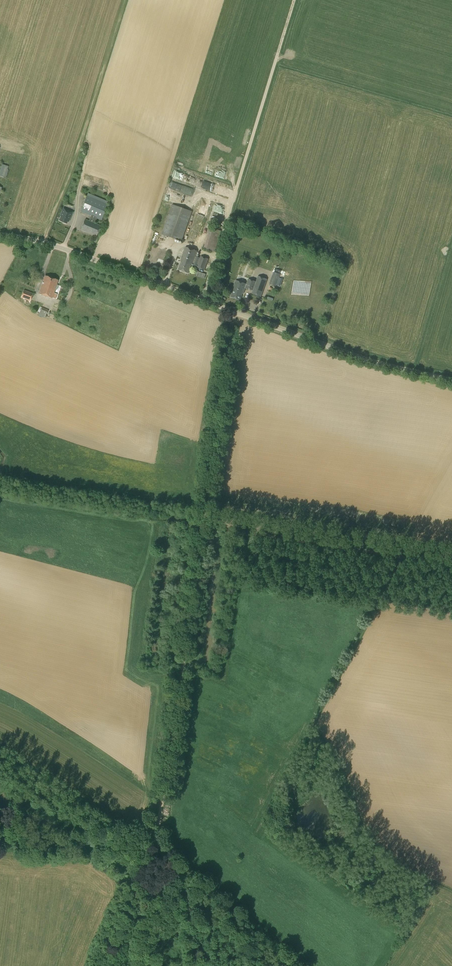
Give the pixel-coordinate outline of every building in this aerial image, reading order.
[(8,169),(9,166),(2,164),(0,169),(0,176),(6,178),(8,169)] [(107,204),(87,195),(80,212),(91,216),(89,221),(85,219),(80,230),(97,237),(101,226),(95,223),(97,219),(101,220),(108,204),(107,204)] [(182,241),(192,211),(172,204),(162,234),(182,241)] [(73,212),(64,208),(60,216),(61,216),(59,220),(66,224),(69,218),(70,218),(73,212)] [(198,213),(191,237),(198,238),(204,215),(198,213)] [(215,252),(221,231),(210,227),(203,249),(215,252)] [(75,230),(74,234),(85,239),(86,235),(75,230)] [(200,258),(195,256),(197,251),(185,247),(180,261),(181,262),(178,269),(188,273),(191,265),(204,270),(208,259),(201,256),(200,258)] [(276,286),(280,274),(273,272),(269,284),(276,286)] [(45,295),(51,278),(45,276),(39,293),(45,295)] [(261,297),(267,280),(258,276),(256,282),(248,279),(246,284),(236,281),(232,290),(233,290),(231,297),(240,300),(242,294),(243,294),(245,288),(253,291),(252,294),(261,297)] [(51,278),(45,295),(52,298),(58,280),(51,278)] [(30,301),(33,293),(24,290),(21,297),(30,301)] [(45,318),(48,310),(42,307),(38,315),(45,318)]
